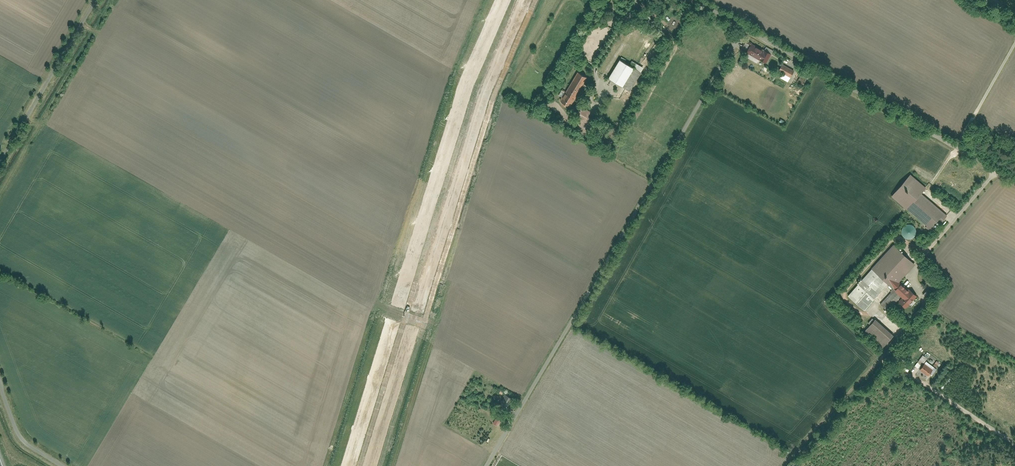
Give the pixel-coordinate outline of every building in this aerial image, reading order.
[(771,54),(753,44),(748,53),(767,62),(771,54)] [(621,60),(609,79),(623,87),(635,69),(621,60)] [(783,64),(779,70),(791,78),(795,71),(783,64)] [(561,101),(571,107),(589,78),(579,72),(561,101)] [(807,84),(810,74),(803,72),(800,82),(807,84)] [(925,187),(910,173),(890,196),(906,209),(907,208),(921,192),(925,187)] [(921,192),(907,208),(930,228),(937,220),(940,222),(947,215),(921,192)] [(916,235),(916,232),(916,230),(916,228),(914,226),(912,224),(910,224),(907,224),(905,225),(903,227),(902,229),(901,231),(902,234),(903,236),(905,238),(908,239),(910,239),(912,238),(914,236),(916,235)] [(873,268),(894,287),(916,264),(895,245),(873,268)] [(849,295),(865,310),(889,284),(873,269),(849,295)] [(933,280),(929,285),(939,293),(943,289),(933,280)] [(896,290),(904,297),(910,291),(902,283),(896,290)] [(900,302),(906,308),(918,294),(912,289),(900,302)] [(928,289),(923,295),(931,302),(936,296),(928,289)] [(881,305),(888,311),(902,297),(894,290),(881,305)] [(876,319),(865,331),(883,348),(894,336),(876,319)] [(924,354),(920,360),(925,363),(929,357),(924,354)] [(924,365),(920,371),(928,377),(933,371),(924,365)] [(500,405),(506,408),(511,400),(510,399),(511,398),(505,394),(504,396),(505,397),(500,405)]
